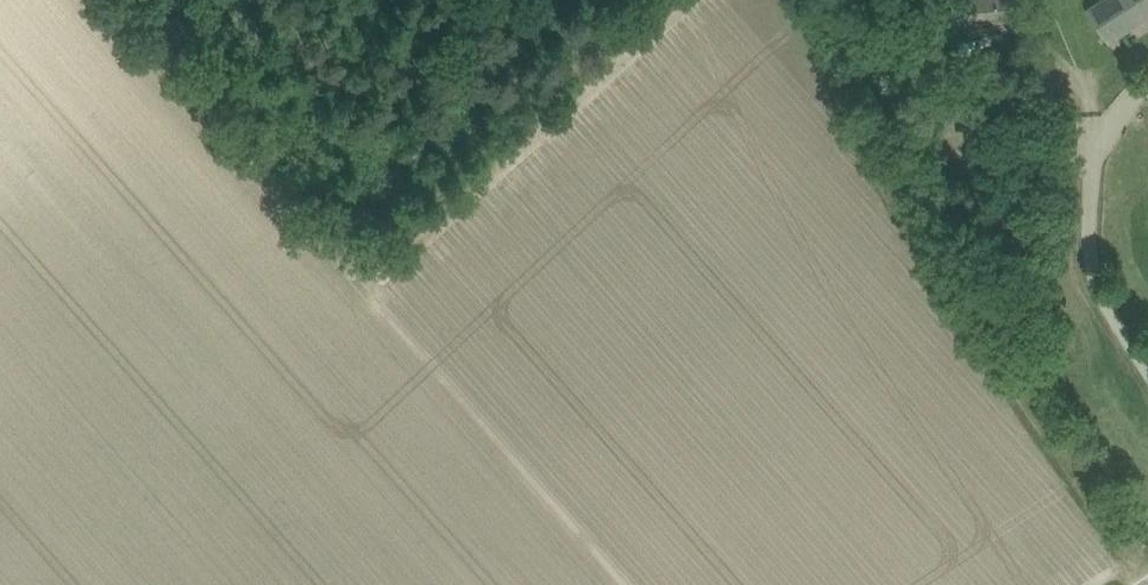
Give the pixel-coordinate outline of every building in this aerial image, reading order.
[(1011,0),(953,0),(955,27),(969,26),(968,18),(1005,16),(1006,32),(1027,30),(1025,13),(1012,14),(1011,0)] [(1100,0),(1121,34),(1147,16),(1147,0),(1101,0),(1100,0)]
